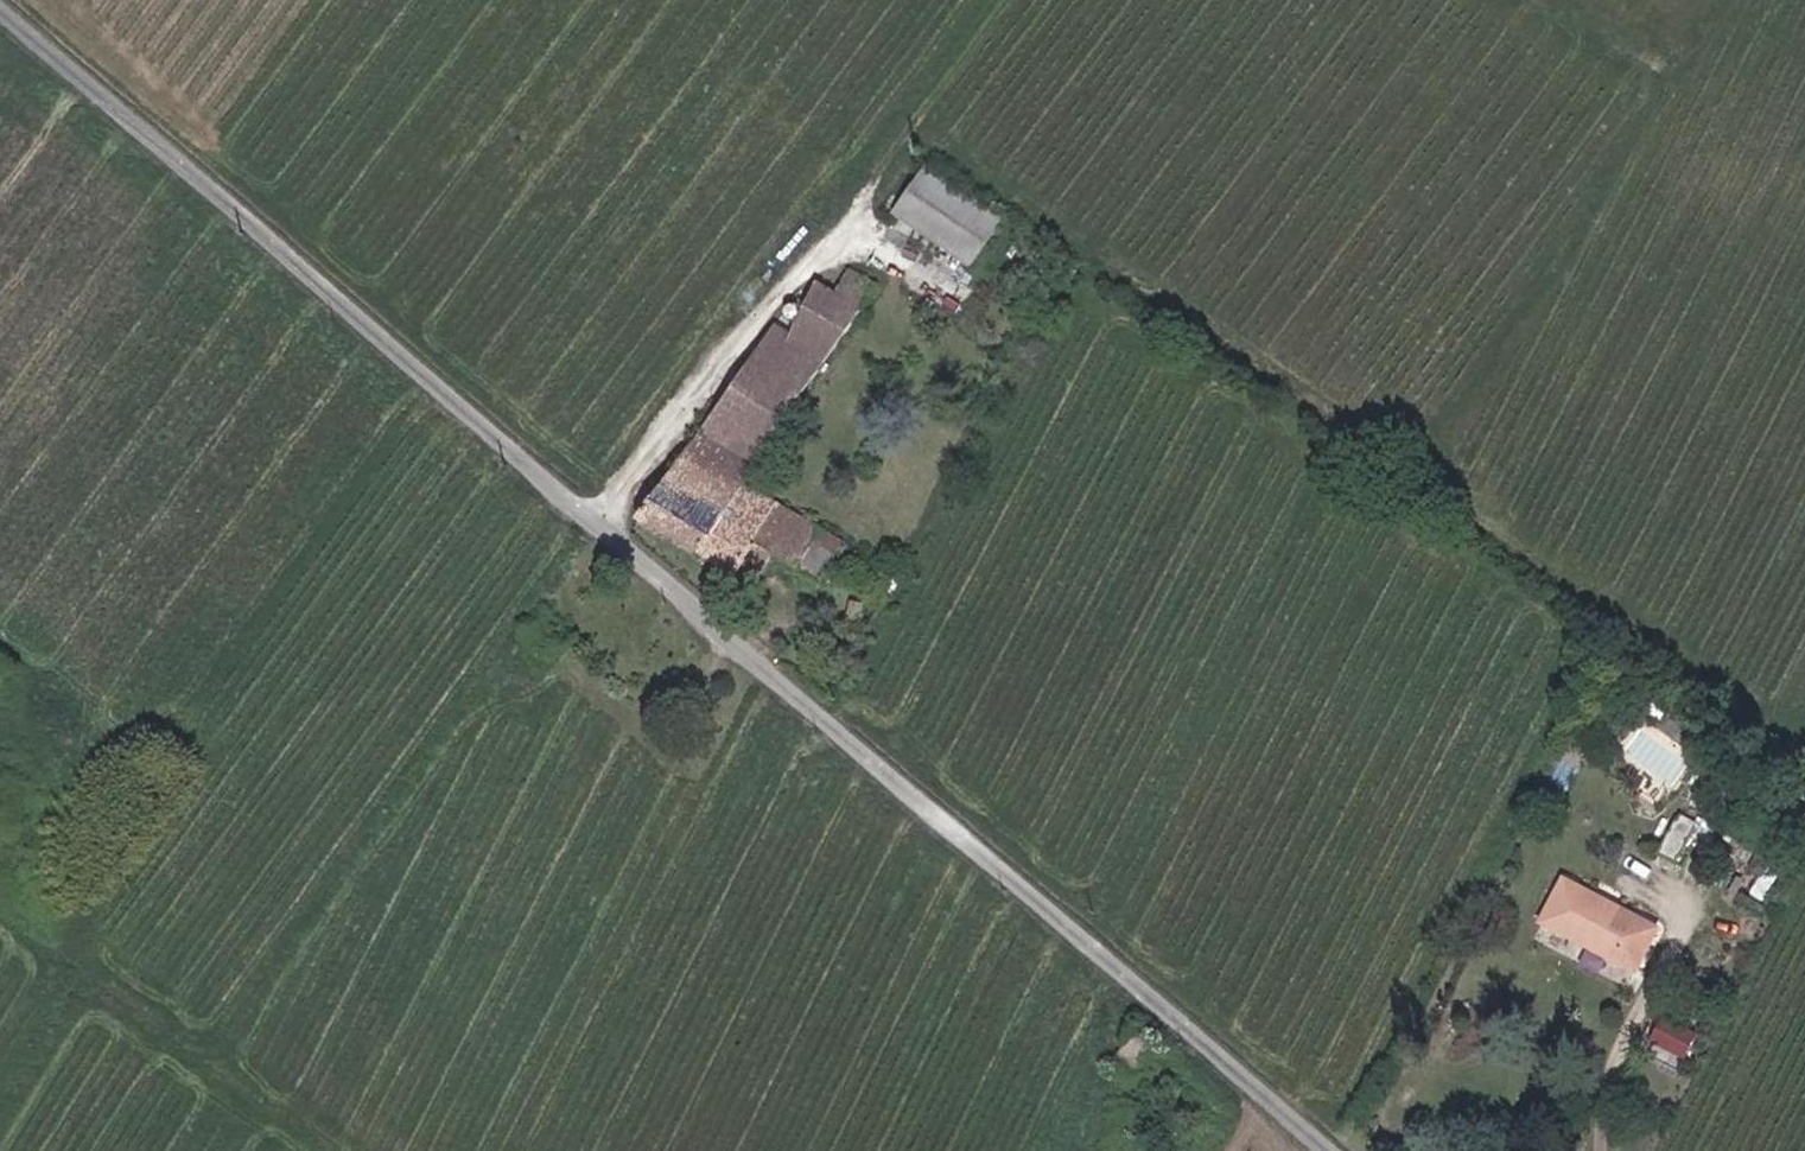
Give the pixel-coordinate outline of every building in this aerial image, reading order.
[(992,216),(956,261),(1027,316),(1062,271),(992,216)] [(858,310),(821,355),(808,346),(662,536),(753,593),(774,563),(818,586),(839,551),(764,503),(826,419),(855,388),(892,335),(858,310)] [(1589,894),(1570,933),(1664,978),(1683,940),(1589,894)] [(1654,1039),(1690,1057),(1700,1035),(1665,1018),(1654,1039)]
